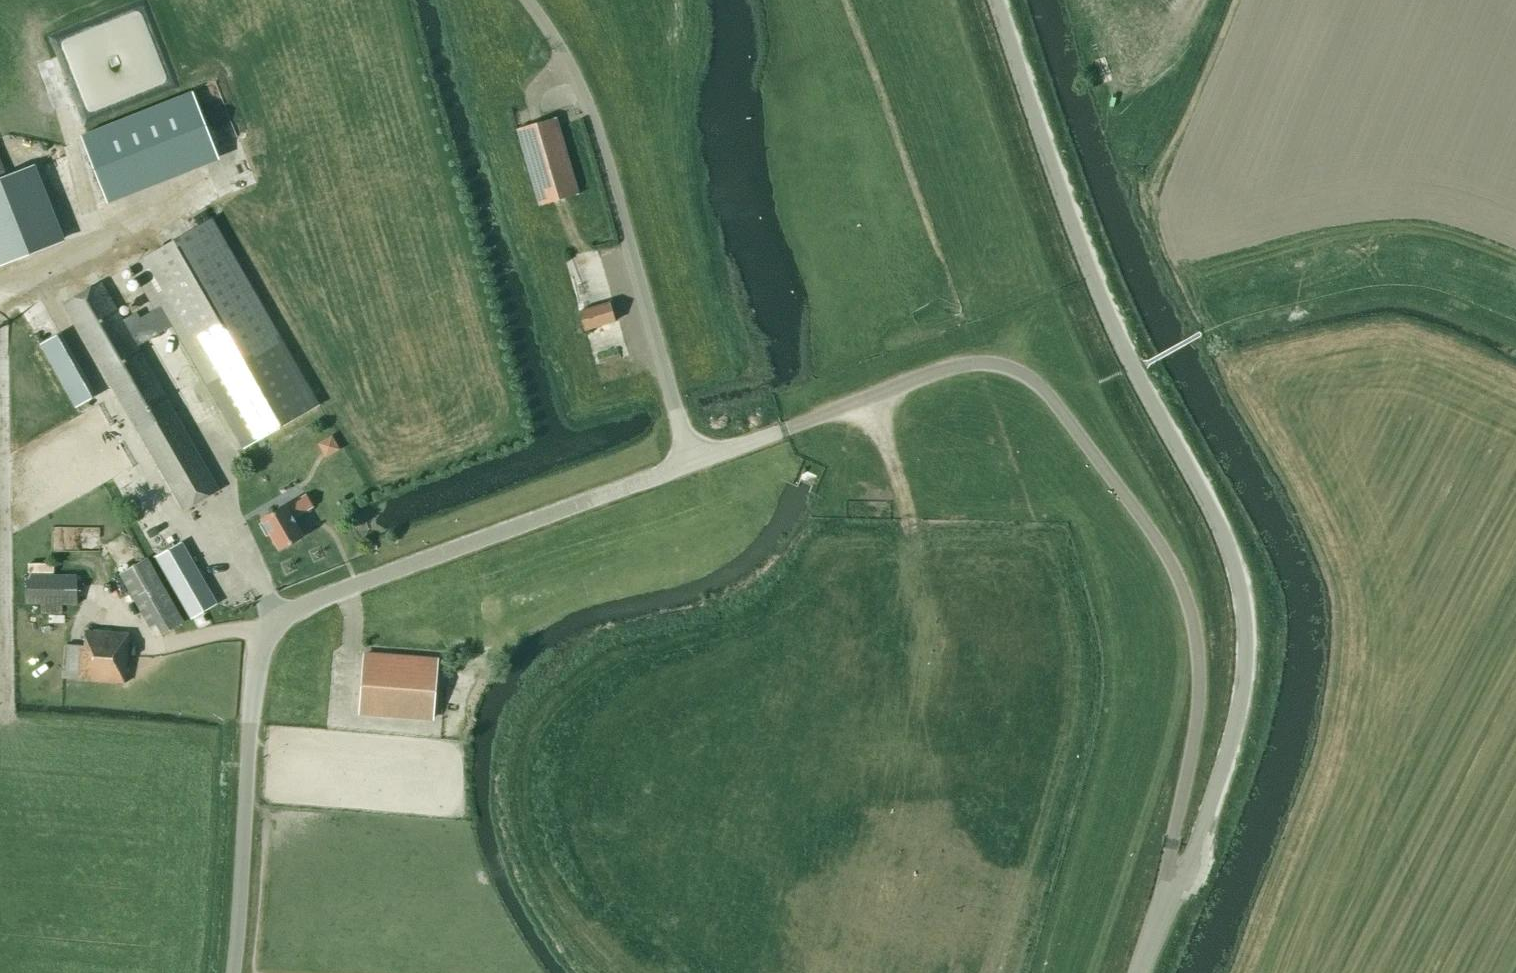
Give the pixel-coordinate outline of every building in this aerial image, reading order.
[(158,97),(54,157),(89,219),(193,160),(158,97)] [(539,205),(578,194),(555,117),(517,128),(539,205)] [(52,243),(23,169),(5,176),(0,162),(0,264),(52,243)] [(100,283),(65,302),(184,510),(218,490),(136,346),(172,326),(241,446),(317,403),(212,219),(130,265),(154,309),(139,318),(136,312),(121,320),(100,283)] [(584,329),(615,320),(609,302),(579,311),(584,329)] [(92,398),(57,335),(39,345),(74,408),(92,398)] [(335,434),(319,440),(325,456),(341,450),(335,434)] [(292,517),(312,506),(305,495),(285,506),(285,505),(261,519),(263,522),(261,524),(267,533),(269,532),(279,549),(302,536),(292,517)] [(56,545),(101,543),(101,524),(56,525),(56,545)] [(156,556),(172,584),(191,618),(216,603),(181,541),(156,556)] [(183,622),(164,589),(146,556),(118,572),(150,627),(156,623),(162,634),(183,622)] [(75,603),(75,574),(23,575),(24,613),(60,612),(60,603),(75,603)] [(128,633),(85,629),(84,646),(65,644),(62,678),(125,682),(128,633)] [(432,719),(437,660),(364,654),(359,713),(432,719)]
